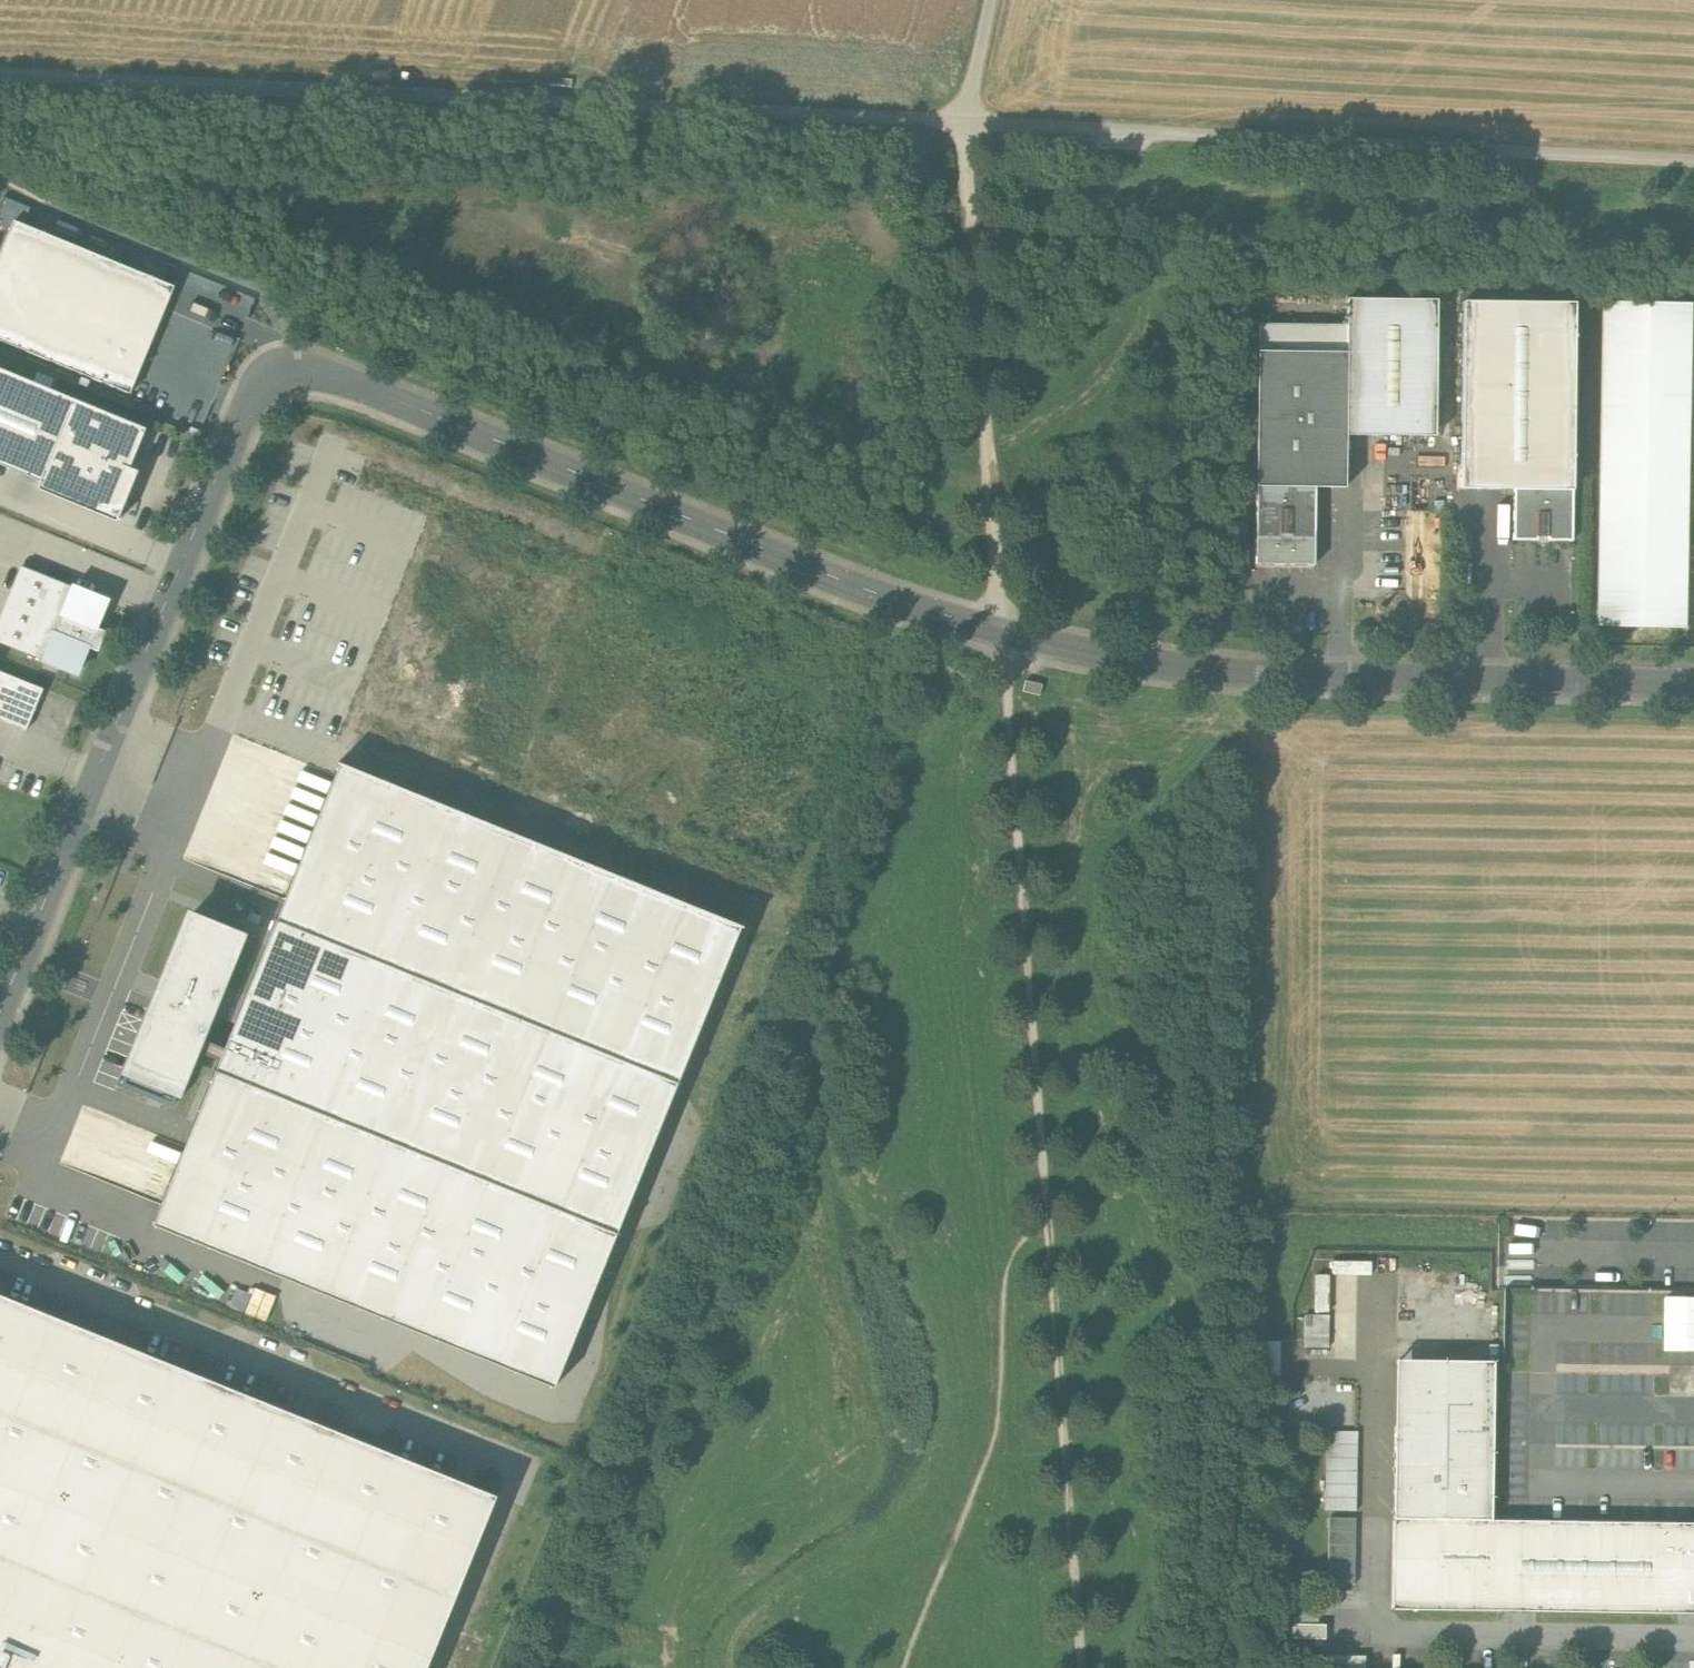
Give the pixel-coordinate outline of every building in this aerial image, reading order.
[(13,221),(0,254),(0,341),(130,395),(174,287),(13,221)] [(1437,300),(1347,299),(1347,326),(1258,325),(1257,487),(1315,488),(1346,488),(1346,435),(1435,437),(1437,300)] [(1575,303),(1463,302),(1461,489),(1514,490),(1573,490),(1575,303)] [(1604,303),(1598,625),(1688,627),(1693,321),(1693,305),(1604,303)] [(0,369),(0,466),(40,483),(37,491),(117,524),(138,473),(130,469),(146,430),(0,369)] [(1315,488),(1257,487),(1256,565),(1315,566),(1315,488)] [(1573,490),(1514,490),(1513,541),(1572,541),(1573,490)] [(21,567),(0,620),(0,643),(42,660),(71,587),(21,567)] [(96,629),(107,602),(71,587),(42,660),(77,674),(88,647),(98,651),(105,633),(96,629)] [(0,672),(0,720),(26,731),(43,689),(0,672)] [(1042,685),(1025,681),(1023,692),(1039,696),(1042,685)] [(216,1072),(153,1226),(553,1389),(616,1235),(618,1236),(619,1234),(617,1233),(677,1084),(679,1085),(680,1083),(678,1083),(740,929),(742,930),(743,928),(338,763),(337,765),(339,766),(277,920),(275,919),(274,921),(276,922),(224,1049),(200,1039),(241,938),(190,917),(163,982),(168,984),(161,1001),(156,999),(121,1086),(173,1107),(195,1051),(220,1061),(216,1071),(214,1070),(213,1072),(216,1072)] [(1372,1272),(1372,1259),(1332,1258),(1332,1272),(1372,1272)] [(1693,1324),(1693,1288),(1585,1288),(1585,1307),(1586,1307),(1586,1324),(1600,1324),(1693,1324)] [(0,1296),(0,1667),(426,1667),(495,1497),(0,1296)] [(1329,1315),(1305,1315),(1304,1348),(1328,1348),(1329,1315)] [(1495,1360),(1397,1358),(1394,1519),(1492,1520),(1495,1360)] [(1357,1432),(1333,1431),(1333,1445),(1326,1445),(1325,1511),(1356,1511),(1357,1432)] [(1356,1518),(1329,1518),(1328,1584),(1355,1585),(1356,1518)] [(1394,1519),(1392,1609),(1693,1613),(1693,1523),(1492,1520),(1394,1519)]
